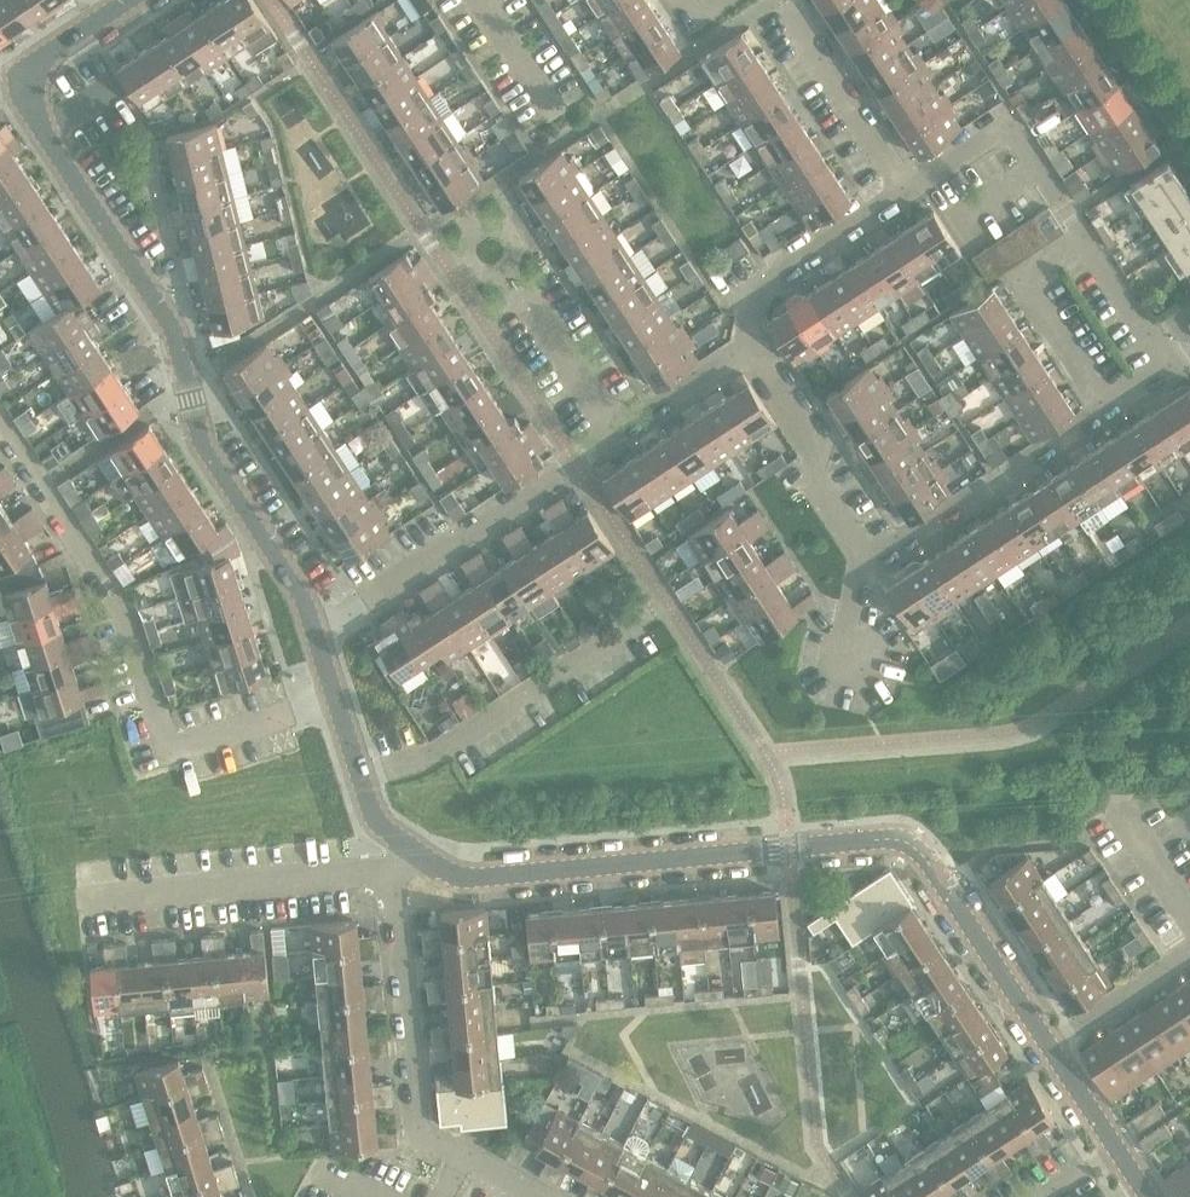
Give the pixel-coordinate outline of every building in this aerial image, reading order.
[(12,39),(22,32),(24,24),(29,21),(15,0),(0,0),(0,22),(12,39)] [(29,21),(34,17),(42,19),(53,12),(45,0),(15,0),(29,21)] [(53,12),(63,5),(64,0),(45,0),(53,12)] [(223,0),(203,14),(230,55),(250,42),(223,0)] [(250,42),(257,52),(279,38),(254,0),(223,0),(250,42)] [(353,6),(359,14),(370,7),(366,0),(361,0),(353,6)] [(420,14),(434,6),(430,0),(411,0),(420,14)] [(598,15),(620,0),(588,0),(598,15)] [(598,15),(611,36),(653,8),(647,0),(620,0),(598,15)] [(820,13),(839,0),(813,0),(813,3),(820,13)] [(820,13),(826,23),(834,25),(838,30),(880,3),(878,0),(839,0),(820,13)] [(925,3),(939,23),(949,16),(942,6),(938,0),(929,0),(925,3)] [(1009,7),(1023,28),(1065,1),(1064,0),(1020,0),(1009,7)] [(1065,1),(1023,28),(1036,49),(1078,21),(1065,1)] [(540,8),(547,19),(556,13),(549,2),(540,8)] [(880,3),(838,30),(842,36),(840,44),(847,54),(897,21),(891,11),(886,13),(880,3)] [(359,14),(353,6),(342,13),(347,22),(359,14)] [(653,8),(611,36),(625,56),(666,29),(653,8)] [(188,11),(176,19),(209,69),(230,55),(203,14),(193,20),(188,11)] [(344,57),(348,63),(389,35),(382,25),(386,22),(379,11),(328,44),(336,56),(344,57)] [(556,13),(547,19),(554,30),(563,24),(556,13)] [(431,21),(438,33),(447,27),(440,15),(431,21)] [(961,22),(969,33),(979,27),(971,15),(961,22)] [(949,16),(939,23),(946,33),(956,26),(949,16)] [(170,35),(161,41),(189,82),(209,69),(176,19),(165,26),(170,35)] [(897,21),(847,54),(853,64),(861,66),(865,72),(907,44),(900,34),(904,31),(897,21)] [(1078,21),(1036,49),(1050,69),(1092,42),(1078,21)] [(0,22),(0,46),(1,46),(12,39),(0,22)] [(318,25),(309,31),(317,42),(326,36),(318,25)] [(447,27),(438,33),(446,44),(455,38),(447,27)] [(979,27),(969,33),(977,45),(987,39),(979,27)] [(666,29),(625,56),(639,78),(680,50),(666,29)] [(700,61),(714,82),(756,55),(742,33),(700,61)] [(389,35),(348,63),(361,83),(403,56),(389,35)] [(161,41),(141,54),(168,96),(189,82),(161,41)] [(1092,42),(1050,69),(1063,90),(1105,62),(1092,42)] [(567,50),(574,60),(583,54),(576,43),(567,50)] [(907,44),(865,72),(869,77),(867,85),(874,95),(924,62),(918,52),(914,54),(907,44)] [(279,58),(286,69),(295,64),(288,52),(279,58)] [(168,96),(141,54),(119,68),(146,110),(168,96)] [(583,54),(574,60),(581,71),(590,65),(583,54)] [(756,55),(714,82),(728,103),(770,75),(756,55)] [(403,56),(361,83),(375,104),(416,77),(403,56)] [(458,62),(465,74),(474,68),(467,57),(458,62)] [(989,63),(996,75),(1006,68),(998,57),(989,63)] [(975,58),(966,64),(972,73),(981,67),(975,58)] [(924,62),(874,95),(880,105),(888,107),(892,113),(934,85),(927,75),(931,72),(924,62)] [(1105,62),(1063,90),(1077,110),(1119,83),(1105,62)] [(474,68),(465,74),(473,85),(482,80),(474,68)] [(1006,68),(996,75),(1004,87),(1014,80),(1006,68)] [(259,75),(247,82),(253,91),(264,84),(259,75)] [(770,75),(728,103),(741,123),(783,96),(770,75)] [(416,77),(375,104),(388,125),(430,97),(416,77)] [(991,80),(978,88),(983,97),(997,88),(991,80)] [(253,91),(247,82),(236,90),(242,98),(253,91)] [(1119,83),(1077,110),(1090,131),(1132,104),(1119,83)] [(934,85),(892,113),(896,118),(894,126),(901,136),(952,103),(945,93),(941,96),(934,85)] [(606,86),(595,93),(601,102),(612,95),(606,86)] [(661,102),(668,112),(678,106),(671,95),(661,102)] [(783,96),(741,123),(755,144),(797,116),(783,96)] [(430,97),(388,125),(402,145),(443,118),(430,97)] [(485,103),(492,115),(501,109),(493,98),(485,103)] [(1016,105),(1023,116),(1033,110),(1026,99),(1016,105)] [(252,100),(243,106),(251,118),(260,112),(252,100)] [(218,101),(206,109),(212,118),(224,110),(218,101)] [(952,103),(901,136),(907,147),(915,148),(920,155),(962,128),(954,116),(958,114),(952,103)] [(1132,104),(1090,131),(1097,141),(1093,144),(1100,154),(1151,121),(1144,111),(1136,109),(1132,104)] [(678,106),(668,112),(675,123),(685,117),(678,106)] [(1033,110),(1023,116),(1030,127),(1040,121),(1033,110)] [(194,111),(180,114),(183,125),(196,121),(194,111)] [(797,116),(755,144),(769,164),(810,137),(797,116)] [(506,117),(493,125),(502,139),(515,130),(506,117)] [(152,132),(166,129),(163,118),(150,122),(152,132)] [(443,118),(402,145),(415,166),(457,138),(443,118)] [(1151,121),(1100,154),(1107,165),(1111,162),(1118,173),(1160,146),(1156,139),(1157,131),(1151,121)] [(14,135),(7,123),(0,128),(0,144),(14,135)] [(168,136),(174,161),(223,149),(216,124),(168,136)] [(600,124),(592,130),(601,145),(610,139),(601,125),(600,124)] [(515,131),(505,138),(515,154),(526,147),(515,131)] [(0,144),(0,174),(19,161),(13,152),(22,147),(14,135),(0,144)] [(688,143),(695,154),(705,147),(698,137),(688,143)] [(810,137),(769,164),(782,185),(824,158),(810,137)] [(457,138),(415,166),(419,171),(417,179),(424,190),(474,156),(468,146),(463,149),(457,138)] [(1053,140),(1043,146),(1050,157),(1060,151),(1053,140)] [(265,150),(268,163),(279,160),(275,147),(265,150)] [(615,147),(606,153),(620,173),(629,167),(615,147)] [(705,147),(695,154),(702,164),(712,158),(705,147)] [(223,149),(174,161),(180,185),(229,173),(223,149)] [(1060,151),(1050,157),(1061,174),(1074,165),(1063,149),(1060,151)] [(522,193),(529,203),(580,170),(573,160),(569,162),(562,151),(520,178),(524,185),(522,193)] [(474,156),(424,190),(430,200),(439,202),(443,208),(484,181),(477,169),(481,167),(474,156)] [(824,158),(782,185),(796,206),(838,178),(824,158)] [(1130,183),(1189,274),(1189,192),(1168,158),(1130,183)] [(279,160),(268,163),(271,176),(282,174),(279,160)] [(0,174),(0,203),(33,182),(19,161),(0,174)] [(580,170),(529,203),(536,213),(544,215),(548,220),(589,193),(590,194),(594,191),(593,190),(592,185),(585,173),(580,171),(580,170)] [(229,173),(180,185),(186,209),(234,197),(229,173)] [(1081,176),(1068,184),(1078,200),(1091,192),(1081,176)] [(626,182),(633,194),(642,188),(635,177),(626,182)] [(715,184),(722,195),(732,188),(725,178),(715,184)] [(838,178),(796,206),(810,227),(852,200),(838,178)] [(0,203),(0,223),(5,230),(47,202),(33,182),(0,203)] [(642,188),(633,194),(641,205),(650,199),(642,188)] [(732,188),(722,195),(729,206),(739,199),(732,188)] [(589,193),(548,220),(561,241),(603,214),(590,194),(589,193)] [(277,198),(280,211),(290,208),(287,195),(277,198)] [(234,197),(186,209),(192,233),(240,221),(234,197)] [(47,202),(5,230),(18,250),(60,223),(47,202)] [(1049,207),(1036,215),(1052,240),(1065,231),(1049,207)] [(290,208),(280,211),(283,224),(294,222),(290,208)] [(934,211),(913,225),(940,267),(962,253),(934,211)] [(1091,219),(1101,233),(1110,227),(1101,213),(1091,219)] [(603,214),(561,241),(575,262),(617,234),(603,214)] [(1036,215),(1023,224),(1039,248),(1052,240),(1036,215)] [(653,224),(660,235),(669,229),(662,218),(653,224)] [(742,225),(749,236),(759,230),(752,219),(742,225)] [(240,221),(192,233),(198,256),(246,245),(240,221)] [(60,223),(18,250),(32,271),(74,244),(60,223)] [(1023,224),(1011,232),(1027,256),(1039,248),(1023,224)] [(913,225),(892,239),(920,281),(940,267),(913,225)] [(1110,227),(1101,233),(1110,247),(1119,241),(1110,227)] [(669,229),(660,235),(668,246),(677,241),(669,229)] [(759,230),(749,236),(756,247),(766,241),(759,230)] [(1011,232),(998,240),(1014,264),(1027,256),(1011,232)] [(617,234),(575,262),(588,282),(630,255),(617,234)] [(726,247),(735,260),(750,250),(741,237),(726,247)] [(892,239),(871,253),(899,294),(920,281),(892,239)] [(998,240),(986,248),(1002,273),(1014,264),(998,240)] [(289,246),(292,259),(302,256),(299,243),(289,246)] [(74,244),(32,271),(46,292),(87,264),(74,244)] [(246,245),(198,256),(204,280),(252,269),(246,245)] [(1002,273),(986,248),(973,257),(989,281),(1002,273)] [(370,277),(384,299),(430,268),(422,257),(414,262),(407,252),(370,277)] [(871,253),(851,266),(878,308),(899,294),(871,253)] [(630,255),(588,282),(602,303),(644,276),(630,255)] [(302,256),(292,259),(295,272),(306,269),(302,256)] [(680,266),(688,277),(697,271),(689,260),(680,266)] [(46,292),(59,312),(71,305),(72,305),(101,286),(87,264),(46,292)] [(851,266),(830,280),(858,321),(878,308),(851,266)] [(384,299),(396,318),(397,319),(428,299),(429,300),(436,296),(429,286),(437,280),(430,268),(384,299)] [(252,269),(204,280),(210,304),(258,293),(252,269)] [(697,271),(688,277),(695,288),(704,283),(697,271)] [(644,276),(602,303),(616,324),(657,297),(644,276)] [(308,280),(292,284),(294,291),(299,300),(311,293),(308,280)] [(830,280),(810,293),(837,335),(858,321),(830,280)] [(966,282),(955,289),(961,299),(973,292),(966,282)] [(951,315),(965,336),(1007,309),(993,287),(951,315)] [(961,299),(955,289),(943,297),(950,307),(961,299)] [(258,293),(210,304),(216,329),(264,318),(258,293)] [(796,295),(786,302),(819,353),(830,346),(827,342),(837,335),(810,293),(804,297),(796,295)] [(657,297),(616,324),(629,344),(671,317),(657,297)] [(397,319),(396,318),(386,325),(400,347),(442,319),(429,300),(428,299),(397,319)] [(819,353),(786,302),(775,309),(774,317),(768,321),(795,363),(806,355),(809,360),(819,353)] [(329,304),(318,311),(324,320),(335,313),(329,304)] [(29,331),(43,353),(93,320),(86,308),(77,314),(72,305),(71,305),(59,312),(29,331)] [(925,309),(913,316),(920,326),(932,319),(925,309)] [(1007,309),(965,336),(979,357),(1020,329),(1007,309)] [(920,326),(913,316),(902,324),(908,334),(920,326)] [(671,317),(629,344),(633,350),(631,358),(638,368),(689,335),(682,325),(678,328),(671,317)] [(400,347),(414,367),(456,340),(442,319),(400,347)] [(93,320),(43,353),(57,373),(98,346),(92,337),(101,331),(93,320)] [(20,321),(11,327),(18,338),(27,332),(20,321)] [(1020,329),(979,357),(992,377),(1034,350),(1020,329)] [(689,335),(638,368),(645,379),(653,380),(657,387),(699,359),(691,348),(695,345),(689,335)] [(338,342),(345,353),(354,347),(347,336),(338,342)] [(884,336),(872,343),(879,353),(890,346),(884,336)] [(336,353),(326,337),(316,343),(326,359),(336,353)] [(210,346),(215,355),(227,348),(221,339),(210,346)] [(414,367),(406,372),(420,393),(427,388),(469,361),(456,340),(414,367)] [(879,353),(872,343),(860,351),(867,361),(879,353)] [(229,386),(235,396),(286,363),(279,353),(275,356),(268,344),(226,371),(230,378),(229,386)] [(917,351),(925,363),(935,356),(927,344),(917,351)] [(98,346),(57,373),(70,394),(112,367),(98,346)] [(354,347),(345,353),(353,365),(362,359),(354,347)] [(0,350),(0,370),(12,362),(3,349),(0,350)] [(1034,350),(992,377),(1006,398),(1048,370),(1034,350)] [(935,356),(925,363),(932,374),(942,368),(935,356)] [(469,361),(427,388),(420,393),(434,414),(441,409),(483,381),(469,361)] [(286,363),(235,396),(242,407),(250,408),(254,414),(295,386),(289,376),(293,373),(286,363)] [(336,372),(344,384),(353,378),(345,366),(336,372)] [(112,367),(70,394),(84,414),(125,387),(112,367)] [(919,367),(907,374),(921,395),(932,387),(919,367)] [(830,409),(837,420),(888,387),(881,376),(877,379),(870,368),(828,395),(832,401),(830,409)] [(1048,370),(1006,398),(1019,418),(1061,391),(1048,370)] [(737,390),(728,396),(755,438),(777,424),(744,373),(731,382),(737,390)] [(0,381),(0,394),(11,386),(5,378),(0,381)] [(375,380),(364,388),(370,397),(381,389),(375,380)] [(483,381),(441,409),(455,430),(496,402),(483,381)] [(1173,392),(1189,417),(1189,387),(1184,385),(1173,392)] [(295,386),(254,414),(267,434),(309,407),(295,386)] [(125,387),(84,414),(98,436),(140,409),(125,387)] [(888,387),(837,420),(844,430),(852,432),(856,437),(897,410),(891,400),(895,397),(888,387)] [(352,395),(358,404),(370,397),(364,388),(352,395)] [(381,389),(370,397),(375,405),(387,398),(381,389)] [(939,398),(946,408),(957,400),(951,390),(939,398)] [(1061,391),(1019,418),(1033,440),(1075,413),(1061,391)] [(1156,410),(1183,452),(1189,448),(1189,417),(1173,392),(1163,399),(1161,407),(1156,410)] [(728,396),(707,410),(734,451),(755,438),(728,396)] [(370,397),(358,404),(364,413),(375,405),(370,397)] [(939,398),(929,405),(936,414),(946,408),(939,398)] [(957,400),(946,408),(952,418),(964,410),(957,400)] [(496,402),(455,430),(468,450),(510,423),(509,421),(496,402)] [(309,407),(267,434),(281,455),(322,428),(309,407)] [(15,418),(20,426),(32,419),(26,410),(15,418)] [(707,410),(687,423),(714,465),(734,451),(707,410)] [(897,410),(856,437),(859,443),(858,451),(864,461),(915,428),(908,417),(904,420),(897,410)] [(1156,410),(1135,424),(1163,466),(1183,452),(1156,410)] [(510,423),(468,450),(482,471),(492,464),(538,433),(531,422),(522,428),(516,417),(509,421),(510,423)] [(392,424),(400,436),(409,430),(401,418),(392,424)] [(32,419),(20,426),(26,435),(38,427),(32,419)] [(687,423),(666,437),(693,478),(714,465),(687,423)] [(1135,424),(1115,438),(1142,479),(1163,466),(1135,424)] [(108,452),(122,474),(164,446),(150,425),(108,452)] [(971,434),(979,445),(989,439),(981,427),(971,434)] [(322,428),(281,455),(294,476),(336,448),(322,428)] [(377,434),(385,446),(394,440),(386,428),(377,434)] [(915,428),(864,461),(871,471),(879,473),(883,479),(924,451),(918,441),(922,438),(915,428)] [(409,430),(400,436),(407,447),(416,441),(409,430)] [(538,433),(492,464),(506,485),(544,461),(537,451),(546,445),(538,433)] [(666,437),(645,450),(673,492),(693,478),(666,437)] [(1115,438),(1094,451),(1121,493),(1142,479),(1115,438)] [(989,439),(979,445),(986,457),(996,450),(989,439)] [(394,440),(385,446),(392,457),(401,451),(394,440)] [(336,448),(294,476),(308,496),(358,463),(358,464),(360,462),(346,442),(336,448)] [(164,446),(122,474),(136,494),(178,467),(164,446)] [(645,450),(625,464),(652,506),(673,492),(645,450)] [(924,451),(883,479),(886,484),(885,492),(891,502),(942,469),(935,459),(931,461),(924,451)] [(1094,451),(1073,465),(1101,506),(1121,493),(1094,451)] [(42,460),(48,468),(60,461),(54,452),(42,460)] [(781,453),(770,460),(776,470),(788,463),(781,453)] [(419,466),(427,477),(436,471),(428,460),(419,466)] [(776,470),(770,460),(758,468),(765,478),(776,470)] [(652,506),(625,464),(616,470),(610,461),(598,470),(631,520),(652,506)] [(358,463),(308,496),(321,517),(363,489),(371,484),(370,482),(372,480),(362,464),(359,465),(358,464),(358,463)] [(1101,506),(1073,465),(1052,478),(1080,520),(1101,506)] [(12,475),(6,466),(0,469),(0,482),(12,475)] [(178,467),(136,494),(149,515),(191,488),(178,467)] [(942,469),(891,502),(898,513),(906,514),(910,521),(952,493),(945,482),(949,479),(942,469)] [(436,471),(427,477),(434,489),(443,483),(436,471)] [(0,482),(0,495),(18,484),(12,475),(0,482)] [(59,485),(64,494),(76,486),(70,477),(59,485)] [(1052,478),(1031,492),(1059,534),(1080,520),(1052,478)] [(740,480),(729,487),(735,497),(747,490),(740,480)] [(735,497),(729,487),(717,495),(723,505),(735,497)] [(191,488),(149,515),(163,536),(204,508),(191,488)] [(363,489),(321,517),(325,522),(323,530),(330,540),(380,507),(374,497),(370,500),(363,489)] [(385,489),(374,497),(380,507),(392,500),(385,489)] [(1031,492),(1011,506),(1038,547),(1059,534),(1031,492)] [(563,498),(554,504),(594,566),(616,552),(588,510),(576,518),(563,498)] [(460,503),(449,511),(455,519),(466,512),(460,503)] [(558,530),(546,537),(574,579),(594,566),(554,504),(545,510),(558,530)] [(1011,506),(990,519),(1018,561),(1038,547),(1011,506)] [(0,512),(0,541),(39,516),(33,507),(13,520),(5,508),(0,512)] [(380,507),(330,540),(337,551),(345,552),(349,559),(391,532),(383,520),(387,518),(380,507)] [(699,507),(687,514),(694,524),(705,517),(699,507)] [(204,508),(163,536),(177,557),(195,545),(201,554),(235,537),(226,523),(218,529),(204,508)] [(688,537),(702,558),(764,518),(758,509),(738,522),(730,509),(688,537)] [(1178,509),(1166,516),(1173,526),(1185,519),(1178,509)] [(81,518),(86,527),(98,519),(92,511),(81,518)] [(694,524),(687,514),(676,522),(682,532),(694,524)] [(0,541),(0,584),(39,565),(32,551),(33,551),(25,538),(45,525),(39,516),(0,541)] [(1173,526),(1166,516),(1155,524),(1161,534),(1173,526)] [(764,518),(702,558),(716,579),(757,551),(750,540),(770,527),(764,518)] [(98,519),(86,527),(92,536),(104,528),(98,519)] [(990,519),(970,533),(997,574),(1018,561),(990,519)] [(522,525),(513,531),(553,593),(574,579),(546,537),(535,545),(522,525)] [(505,564),(532,606),(539,616),(560,603),(553,593),(513,531),(503,537),(517,557),(505,564)] [(970,533),(949,546),(976,588),(997,574),(970,533)] [(645,542),(652,552),(664,544),(657,534),(645,542)] [(1137,536),(1125,543),(1132,553),(1143,546),(1137,536)] [(171,573),(179,598),(238,579),(231,556),(240,553),(235,537),(201,554),(204,563),(171,573)] [(1132,553),(1125,543),(1114,551),(1120,561),(1132,553)] [(949,546),(928,560),(956,601),(976,588),(949,546)] [(757,551),(716,579),(729,600),(791,559),(785,550),(765,563),(757,551)] [(107,559),(113,568),(125,561),(119,552),(107,559)] [(480,552),(471,558),(512,620),(532,606),(505,564),(494,572),(480,552)] [(475,584),(464,591),(491,633),(512,620),(471,558),(462,564),(475,584)] [(791,559),(729,600),(743,621),(747,619),(747,618),(784,593),(777,581),(797,568),(791,559)] [(915,562),(904,568),(938,619),(948,612),(946,608),(956,601),(928,560),(923,563),(915,562)] [(1095,563),(1083,571),(1090,581),(1101,573),(1095,563)] [(0,584),(4,592),(4,593),(11,617),(77,597),(74,586),(51,593),(46,579),(39,565),(0,584)] [(938,619),(904,568),(894,575),(892,583),(886,587),(914,629),(925,622),(927,626),(938,619)] [(1090,581),(1083,571),(1071,579),(1078,589),(1090,581)] [(238,579),(179,598),(186,621),(198,618),(245,603),(238,579)] [(439,579),(430,585),(470,647),(491,633),(464,591),(452,599),(439,579)] [(1071,579),(1063,584),(1069,594),(1078,589),(1071,579)] [(687,584),(676,591),(683,600),(694,593),(687,584)] [(434,611),(423,618),(422,619),(443,650),(441,651),(448,661),(439,666),(447,678),(456,672),(449,661),(470,647),(430,585),(421,591),(434,611)] [(1054,590),(1042,598),(1049,608),(1060,600),(1054,590)] [(747,618),(747,619),(761,639),(798,615),(798,614),(818,601),(812,591),(792,604),(784,593),(747,618)] [(975,597),(983,609),(993,602),(985,591),(975,597)] [(77,597),(11,617),(19,641),(62,627),(57,614),(80,607),(77,597)] [(1049,608),(1042,598),(1031,605),(1037,615),(1049,608)] [(993,602),(983,609),(991,620),(1001,614),(993,602)] [(245,603),(198,618),(205,641),(253,626),(245,603)] [(403,610),(392,617),(422,663),(441,651),(443,650),(422,619),(423,618),(419,612),(409,618),(403,610)] [(144,620),(148,633),(158,630),(154,617),(144,620)] [(422,663),(392,617),(380,625),(386,633),(367,645),(375,657),(383,652),(400,678),(422,663)] [(713,624),(702,630),(710,642),(720,635),(713,624)] [(253,626),(205,641),(213,665),(260,650),(253,626)] [(62,627),(19,641),(26,664),(92,644),(88,633),(66,640),(62,627)] [(573,628),(561,636),(570,650),(582,642),(573,628)] [(158,630),(148,633),(152,646),(162,643),(158,630)] [(92,644),(26,664),(33,688),(76,674),(72,661),(95,654),(92,644)] [(726,644),(716,651),(724,663),(734,656),(726,644)] [(551,648),(539,656),(545,666),(557,658),(551,648)] [(260,650),(213,665),(220,689),(268,674),(260,650)] [(524,657),(514,663),(522,675),(532,669),(524,657)] [(944,657),(932,665),(941,679),(954,671),(944,657)] [(159,667),(163,680),(173,677),(169,664),(159,667)] [(76,674),(33,688),(34,688),(20,693),(27,717),(35,714),(42,737),(91,722),(83,699),(84,699),(84,698),(106,691),(103,680),(80,687),(76,674)] [(173,677),(163,680),(167,694),(177,690),(173,677)] [(473,697),(457,707),(464,718),(479,708),(473,697)] [(1091,847),(1083,852),(1091,865),(1099,859),(1091,847)] [(990,882),(1005,904),(1043,879),(1028,857),(990,882)] [(988,860),(980,866),(988,878),(996,873),(988,860)] [(853,944),(874,930),(873,930),(911,905),(912,906),(914,904),(891,868),(808,923),(814,932),(836,918),(853,944)] [(1102,882),(1110,894),(1118,888),(1110,876),(1102,882)] [(1043,879),(1005,904),(1018,924),(1056,899),(1043,879)] [(1118,888),(1110,894),(1118,906),(1126,900),(1118,888)] [(776,891),(750,893),(754,939),(780,936),(776,891)] [(750,893),(725,896),(729,941),(754,939),(750,893)] [(725,896),(701,898),(705,943),(729,941),(725,896)] [(701,898),(676,900),(680,946),(705,943),(701,898)] [(1056,899),(1018,924),(1032,945),(1070,920),(1056,899)] [(676,900),(651,903),(655,948),(680,946),(676,900)] [(651,903),(626,905),(631,950),(655,948),(651,903)] [(626,905),(602,907),(606,953),(631,950),(626,905)] [(873,930),(874,930),(887,951),(925,926),(912,906),(911,905),(873,930)] [(602,907),(577,910),(581,955),(606,953),(602,907)] [(422,929),(423,941),(489,935),(486,909),(441,913),(442,927),(422,929)] [(577,910),(553,912),(557,957),(581,955),(577,910)] [(557,957),(553,912),(527,915),(531,960),(557,957)] [(1129,923),(1137,935),(1145,930),(1137,918),(1129,923)] [(1070,920),(1032,945),(1045,965),(1084,940),(1070,920)] [(311,925),(314,951),(379,945),(378,934),(358,936),(357,921),(311,925)] [(925,926),(887,951),(901,972),(939,947),(925,926)] [(284,928),(271,929),(273,955),(286,954),(284,928)] [(253,951),(240,953),(244,998),(270,996),(264,930),(251,931),(253,951)] [(1145,930),(1137,935),(1145,947),(1153,942),(1145,930)] [(225,934),(213,935),(219,1000),(244,998),(240,953),(227,954),(225,934)] [(203,956),(190,957),(195,1003),(219,1000),(213,935),(202,936),(203,956)] [(489,935),(423,941),(424,952),(445,950),(446,963),(491,959),(489,935)] [(176,938),(164,939),(170,1005),(195,1003),(190,957),(177,958),(176,938)] [(154,961),(141,962),(146,1007),(170,1005),(164,939),(152,941),(154,961)] [(1084,940),(1045,965),(1059,986),(1097,961),(1084,940)] [(126,943),(115,944),(121,1010),(146,1007),(141,962),(128,963),(126,943)] [(121,1010),(115,944),(103,945),(105,966),(91,967),(95,1012),(121,1010)] [(379,945),(314,951),(316,976),(361,972),(360,959),(380,957),(379,945)] [(939,947),(901,972),(914,992),(952,967),(939,947)] [(286,954),(273,955),(276,980),(289,979),(286,954)] [(835,955),(827,961),(835,973),(843,968),(835,955)] [(427,978),(428,990),(493,984),(491,959),(446,963),(447,976),(427,978)] [(1097,961),(1059,986),(1073,1008),(1112,983),(1097,961)] [(952,967),(914,992),(928,1013),(966,988),(952,967)] [(361,972),(316,976),(319,1000),(384,994),(383,983),(363,985),(361,972)] [(1170,995),(1189,1025),(1189,981),(1170,995)] [(772,983),(758,985),(759,994),(773,993),(772,983)] [(493,984),(428,990),(429,1002),(449,1000),(450,1013),(496,1008),(493,984)] [(759,994),(758,985),(744,986),(745,996),(759,994)] [(846,990),(854,1002),(862,997),(854,985),(846,990)] [(723,988),(709,989),(710,999),(724,998),(723,988)] [(966,988),(928,1013),(941,1033),(979,1009),(966,988)] [(710,999),(709,989),(695,991),(696,1000),(710,999)] [(674,993),(659,994),(660,1004),(674,1002),(674,993)] [(384,994),(319,1000),(321,1025),(366,1021),(365,1008),(385,1006),(384,994)] [(660,1004),(659,994),(645,995),(646,1005),(660,1004)] [(1148,1009),(1178,1055),(1189,1047),(1189,1025),(1170,995),(1148,1009)] [(624,997),(610,999),(611,1008),(625,1007),(624,997)] [(862,997),(854,1002),(862,1014),(870,1009),(862,997)] [(611,1008),(610,999),(596,1000),(597,1010),(611,1008)] [(575,1002),(561,1004),(562,1013),(576,1012),(575,1002)] [(562,1013),(561,1004),(547,1005),(548,1015),(562,1013)] [(431,1027),(433,1039),(498,1033),(496,1008),(450,1013),(452,1025),(431,1027)] [(979,1009),(941,1033),(955,1054),(993,1029),(979,1009)] [(1148,1009),(1126,1023),(1156,1069),(1178,1055),(1148,1009)] [(366,1021),(321,1025),(323,1050),(389,1044),(388,1033),(368,1034),(366,1021)] [(1126,1023),(1104,1038),(1135,1084),(1156,1069),(1126,1023)] [(577,1025),(558,1027),(559,1032),(570,1038),(577,1025)] [(873,1031),(881,1043),(889,1038),(881,1026),(873,1031)] [(993,1029),(955,1054),(969,1076),(1007,1051),(993,1029)] [(498,1033),(433,1039),(434,1050),(454,1049),(455,1062),(500,1057),(498,1033)] [(889,1038),(881,1043),(889,1055),(897,1050),(889,1038)] [(1135,1084),(1104,1038),(1081,1053),(1112,1099),(1135,1084)] [(389,1044),(323,1050),(326,1075),(371,1070),(370,1057),(390,1056),(389,1044)] [(436,1076),(437,1089),(503,1083),(503,1082),(500,1057),(455,1062),(456,1075),(436,1076)] [(569,1057),(562,1071),(574,1077),(581,1063),(569,1057)] [(136,1073),(144,1098),(207,1079),(203,1067),(184,1073),(179,1060),(136,1073)] [(900,1072),(908,1084),(916,1079),(908,1067),(900,1072)] [(371,1070),(326,1075),(328,1099),(394,1093),(392,1082),(372,1083),(371,1070)] [(605,1076),(598,1088),(606,1092),(612,1080),(605,1076)] [(207,1079),(144,1098),(152,1121),(195,1108),(191,1096),(210,1090),(207,1079)] [(916,1079),(908,1084),(916,1096),(924,1091),(916,1079)] [(1030,1080),(1008,1094),(1044,1149),(1054,1143),(1042,1126),(1055,1118),(1030,1080)] [(503,1083),(437,1089),(441,1125),(461,1123),(461,1129),(508,1124),(504,1082),(503,1082),(503,1083)] [(394,1093),(328,1099),(330,1124),(376,1120),(374,1107),(395,1105),(394,1093)] [(1008,1094),(987,1108),(1012,1146),(1023,1139),(1034,1156),(1044,1149),(1008,1094)] [(1158,1101),(1151,1105),(1159,1118),(1166,1114),(1158,1101)] [(1151,1105),(1145,1110),(1153,1122),(1159,1118),(1151,1105)] [(195,1108),(152,1121),(159,1145),(222,1126),(218,1114),(199,1121),(195,1108)] [(987,1108),(967,1121),(1003,1176),(1012,1170),(1001,1153),(1012,1146),(987,1108)] [(539,1174),(550,1179),(580,1121),(557,1109),(536,1149),(549,1156),(539,1174)] [(1145,1110),(1138,1114),(1146,1126),(1153,1122),(1145,1110)] [(1138,1114),(1131,1118),(1140,1131),(1146,1126),(1138,1114)] [(376,1120),(330,1124),(333,1150),(398,1144),(397,1131),(377,1132),(376,1120)] [(580,1121),(550,1179),(560,1185),(569,1167),(581,1173),(602,1133),(580,1121)] [(967,1121),(946,1135),(971,1173),(982,1166),(993,1183),(1003,1176),(967,1121)] [(692,1122),(686,1133),(708,1145),(714,1133),(692,1122)] [(1165,1123),(1158,1127),(1166,1140),(1173,1135),(1165,1123)] [(222,1126),(159,1145),(166,1169),(210,1155),(206,1143),(225,1137),(222,1126)] [(1158,1127),(1152,1131),(1160,1144),(1166,1140),(1158,1127)] [(1152,1131),(1145,1136),(1153,1148),(1160,1144),(1152,1131)] [(581,1173),(592,1179),(583,1196),(596,1196),(624,1144),(602,1133),(581,1173)] [(714,1133),(708,1145),(730,1156),(736,1145),(714,1133)] [(596,1196),(609,1196),(613,1190),(625,1196),(646,1156),(650,1147),(649,1147),(648,1142),(645,1139),(638,1135),(634,1135),(629,1136),(628,1136),(624,1144),(596,1196)] [(925,1148),(957,1196),(971,1196),(960,1180),(971,1173),(946,1135),(925,1148)] [(1153,1148),(1145,1136),(1139,1140),(1147,1153),(1153,1148)] [(905,1162),(928,1196),(934,1196),(941,1193),(943,1196),(957,1196),(925,1148),(905,1162)] [(210,1155),(166,1169),(174,1193),(237,1173),(233,1162),(214,1168),(210,1155)] [(652,1196),(680,1196),(690,1179),(689,1179),(696,1166),(675,1155),(668,1168),(668,1167),(652,1196)] [(625,1196),(627,1196),(652,1196),(668,1167),(646,1156),(625,1196)] [(884,1175),(898,1196),(928,1196),(905,1162),(884,1175)] [(763,1163),(756,1175),(770,1183),(777,1171),(763,1163)] [(174,1193),(175,1196),(223,1196),(221,1190),(240,1184),(237,1173),(174,1193)] [(786,1175),(779,1188),(792,1195),(799,1182),(786,1175)] [(884,1175),(862,1190),(867,1196),(898,1196),(884,1175)] [(680,1196),(709,1196),(712,1191),(690,1179),(680,1196)]
